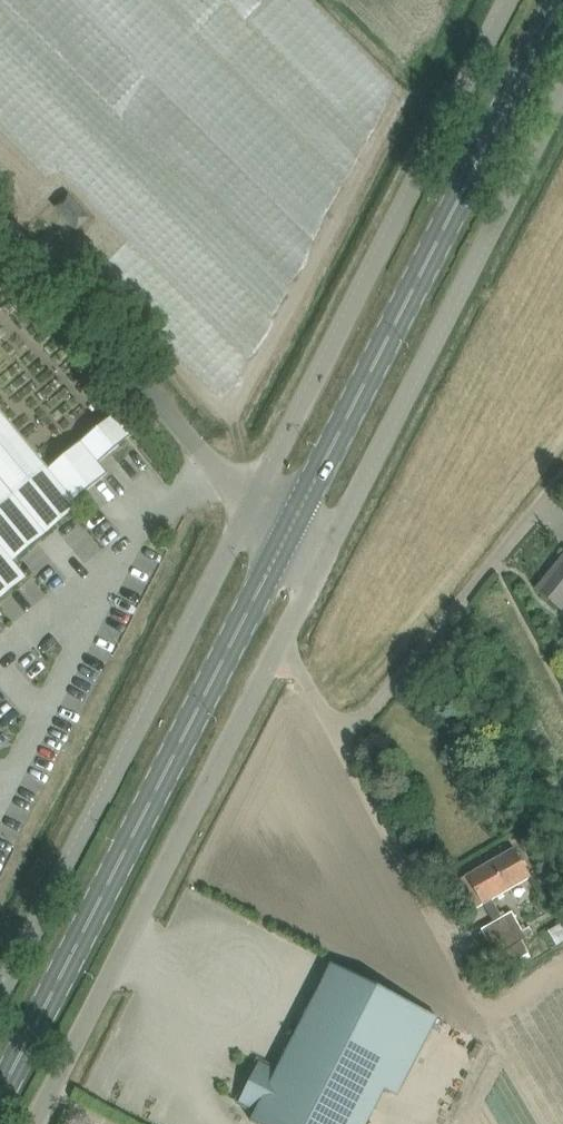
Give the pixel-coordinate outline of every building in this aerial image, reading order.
[(89,218),(68,196),(56,208),(76,230),(89,218)] [(98,462),(131,435),(123,426),(57,480),(0,411),(0,580),(18,566),(8,555),(107,473),(98,462)] [(537,589),(554,604),(562,610),(562,609),(562,557),(537,589)] [(501,917),(491,901),(531,880),(525,868),(514,848),(452,884),(469,913),(483,905),(492,921),(479,929),(497,959),(489,964),(496,976),(508,969),(506,966),(528,952),(523,942),(534,936),(529,927),(522,931),(510,912),(501,917)] [(556,945),(562,941),(562,922),(548,932),(556,945)] [(331,963),(276,1071),(258,1061),(238,1102),(255,1111),(250,1121),(255,1123),(367,1123),(385,1089),(397,1096),(438,1017),(331,963)]
